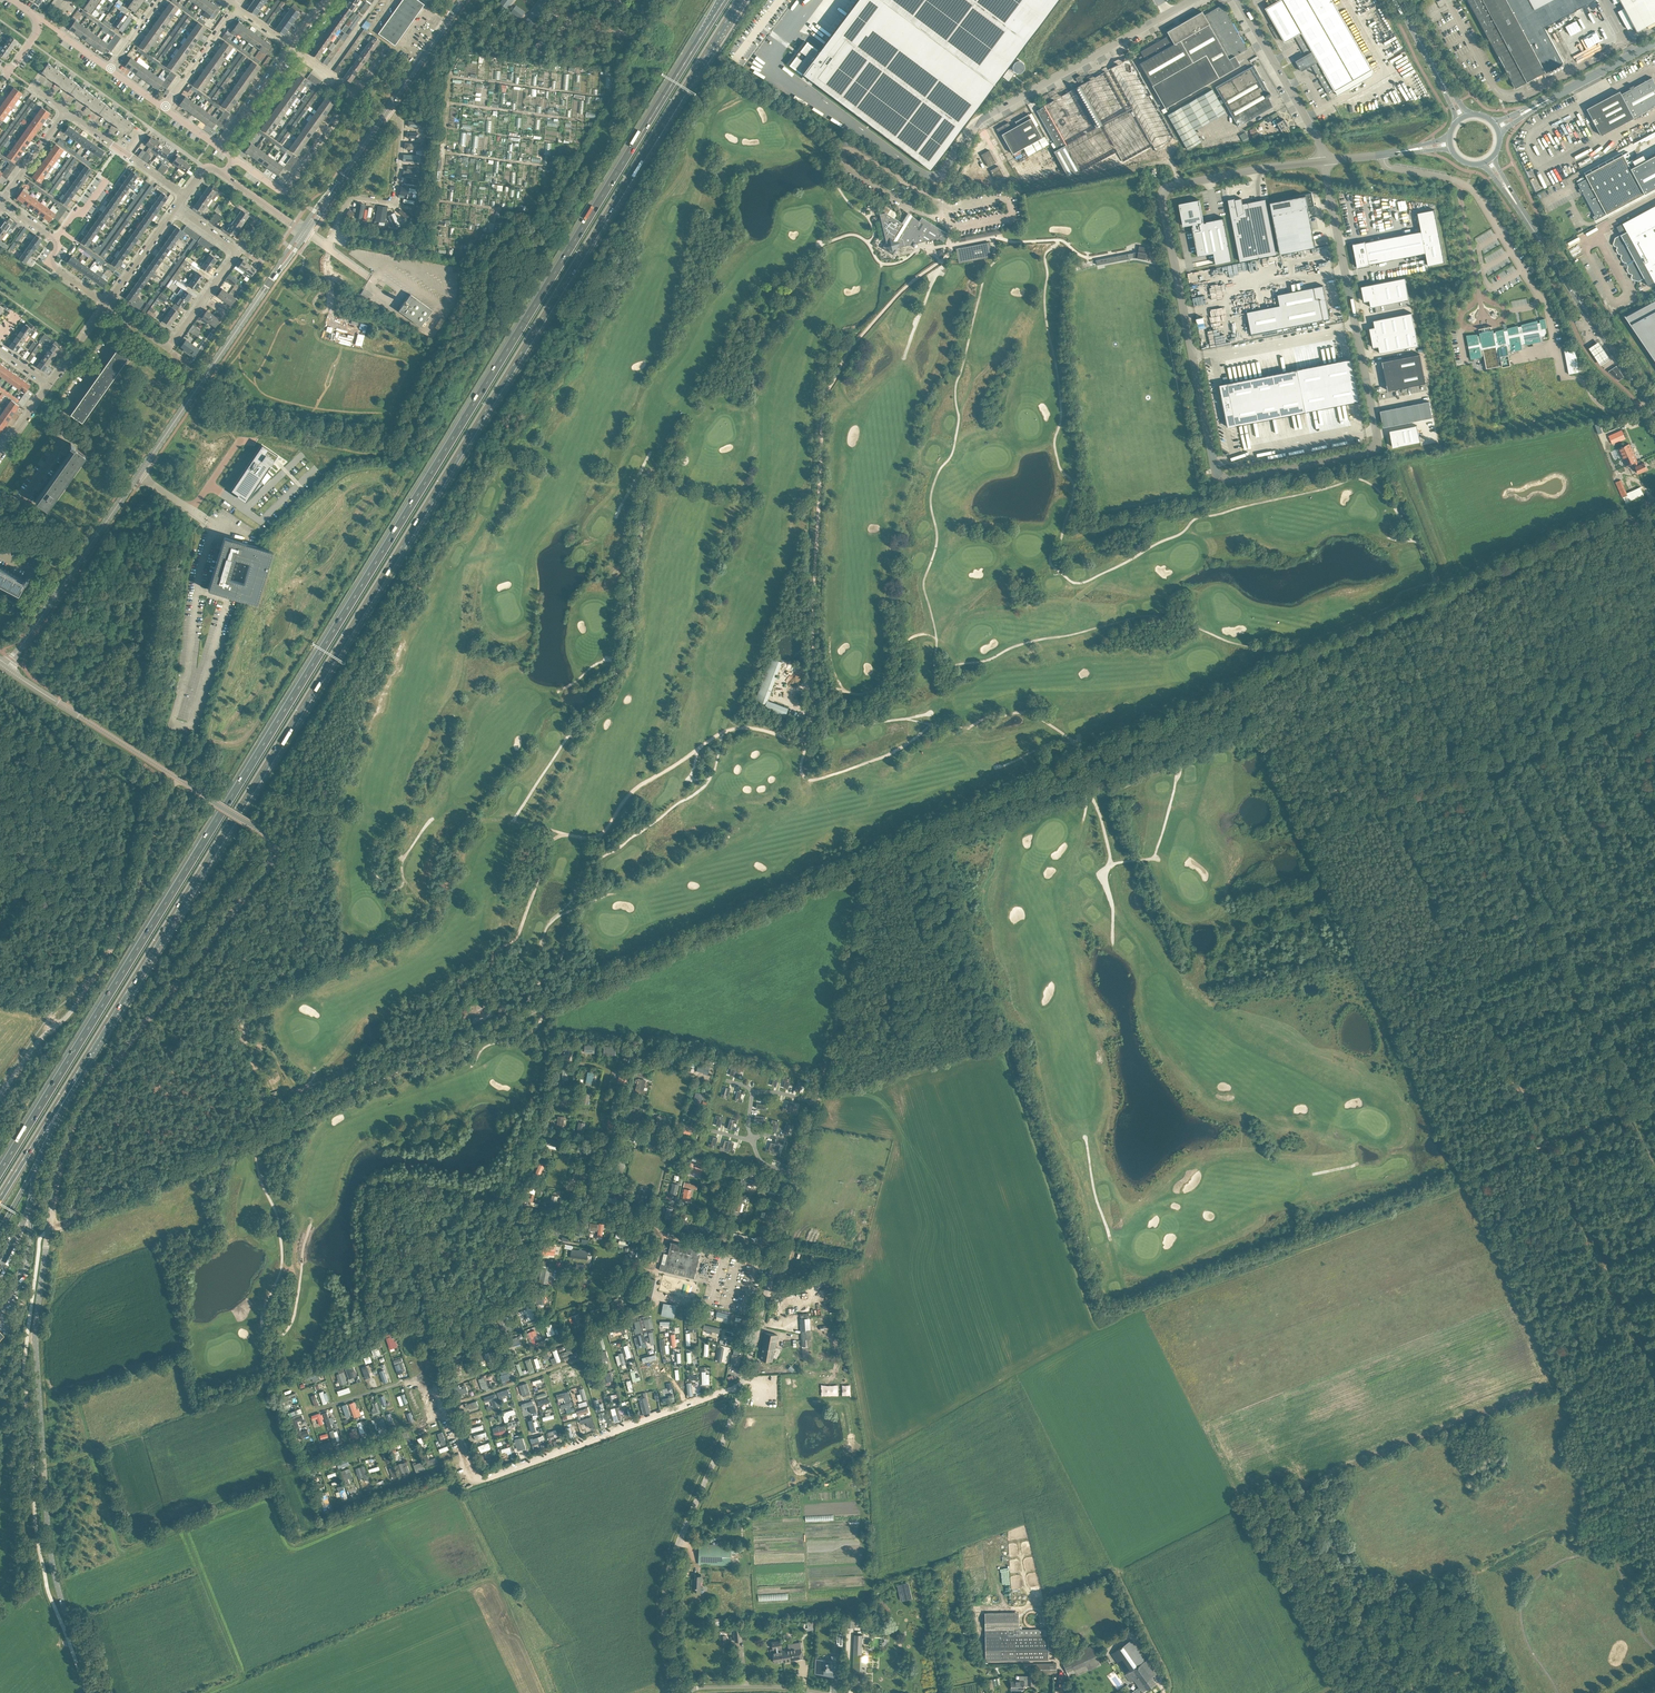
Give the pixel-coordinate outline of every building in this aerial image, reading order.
[(100,2),(99,3),(95,0),(90,0),(88,3),(95,8),(96,7),(99,4),(103,7),(104,5),(100,2)] [(212,2),(208,0),(205,0),(200,7),(206,11),(212,2)] [(258,0),(254,0),(252,3),(260,9),(264,4),(258,0)] [(356,5),(349,0),(345,6),(351,11),(356,5)] [(418,0),(402,0),(378,33),(395,45),(424,4),(418,0)] [(513,0),(502,0),(500,3),(507,8),(513,0)] [(525,22),(532,27),(551,2),(548,0),(541,0),(525,22)] [(791,65),(931,170),(950,145),(967,123),(978,107),(1002,76),(1009,81),(1015,73),(1008,68),(1059,0),(858,0),(819,52),(808,43),(791,65)] [(1333,0),(1280,0),(1278,1),(1266,8),(1285,42),(1295,36),(1306,55),(1297,61),(1296,60),(1296,61),(1302,71),(1312,65),(1317,74),(1318,76),(1328,94),(1372,69),(1333,0)] [(1516,88),(1564,62),(1545,27),(1555,21),(1556,23),(1566,18),(1565,16),(1595,0),(1551,0),(1535,9),(1530,0),(1468,0),(1516,88)] [(1535,9),(1551,0),(1530,0),(1535,9)] [(1637,31),(1654,21),(1654,0),(1621,0),(1637,31)] [(132,1),(131,2),(129,6),(125,3),(123,5),(127,8),(127,7),(135,13),(140,7),(132,1)] [(122,11),(124,8),(117,2),(114,5),(122,11)] [(178,8),(170,2),(166,8),(175,14),(178,8)] [(212,2),(206,11),(211,14),(210,16),(214,19),(220,10),(216,7),(217,6),(214,4),(215,4),(212,2)] [(100,10),(96,7),(95,8),(88,3),(83,9),(94,16),(98,11),(99,12),(100,10)] [(260,9),(252,3),(248,9),(256,15),(260,9)] [(1224,8),(1225,4),(1220,3),(1219,6),(1204,15),(1209,24),(1229,59),(1240,53),(1241,53),(1241,51),(1242,51),(1247,49),(1246,47),(1224,10),(1225,10),(1224,8)] [(294,4),(291,7),(287,12),(296,18),(299,13),(297,11),(299,8),(294,4)] [(351,11),(345,6),(340,12),(347,17),(351,11)] [(515,7),(511,12),(520,18),(524,14),(515,7)] [(175,14),(166,8),(164,11),(164,10),(162,13),(170,19),(175,14)] [(1209,24),(1204,15),(1202,11),(1167,31),(1169,35),(1174,44),(1180,41),(1209,24)] [(292,24),(296,18),(287,12),(283,18),(292,24)] [(347,17),(340,12),(336,18),(343,23),(347,17)] [(124,13),(120,20),(128,26),(131,22),(129,21),(131,18),(124,13)] [(170,19),(162,13),(158,19),(167,25),(170,19)] [(75,33),(81,24),(78,22),(79,21),(73,16),(68,23),(72,25),(69,29),(72,31),(75,33)] [(288,29),(292,24),(283,18),(279,23),(288,29)] [(343,23),(336,18),(332,24),(339,29),(343,23)] [(113,24),(112,24),(105,19),(103,22),(114,30),(116,27),(115,26),(113,24)] [(167,25),(158,19),(157,21),(156,21),(154,24),(155,24),(154,24),(163,30),(167,25)] [(353,29),(355,22),(353,21),(350,19),(346,24),(348,26),(351,28),(353,29)] [(126,29),(128,26),(120,20),(115,26),(116,27),(122,31),(124,28),(126,29)] [(238,34),(244,26),(241,24),(242,23),(239,21),(239,22),(233,30),(238,34)] [(202,34),(206,28),(198,22),(194,28),(202,34)] [(284,35),(288,29),(279,23),(276,29),(284,35)] [(80,36),(86,28),(81,24),(75,33),(80,36)] [(163,30),(154,24),(151,30),(159,35),(163,30)] [(339,29),(332,24),(327,30),(334,35),(339,29)] [(1229,59),(1209,24),(1180,41),(1193,62),(1206,55),(1219,77),(1240,65),(1234,68),(1229,59)] [(244,38),(249,29),(244,26),(238,34),(244,38)] [(86,40),(92,32),(86,28),(80,36),(86,40)] [(203,34),(202,34),(194,28),(190,33),(199,39),(201,36),(201,37),(203,34)] [(249,42),(255,33),(249,29),(244,38),(249,42)] [(159,35),(151,30),(147,35),(155,41),(159,35)] [(334,35),(327,30),(323,36),(330,41),(334,35)] [(91,44),(97,36),(92,32),(86,40),(91,44)] [(195,45),(199,39),(190,33),(186,39),(195,45)] [(255,46),(260,37),(255,33),(249,42),(255,46)] [(155,41),(147,35),(145,38),(144,37),(143,40),(143,41),(151,46),(154,49),(158,43),(155,41)] [(379,43),(380,40),(374,35),(369,41),(376,46),(378,46),(379,45),(379,43)] [(1193,62),(1180,41),(1174,44),(1169,35),(1141,52),(1145,60),(1140,64),(1143,68),(1152,86),(1193,62)] [(14,46),(18,41),(11,36),(7,41),(14,46)] [(97,48),(103,40),(97,36),(91,44),(97,48)] [(330,41),(323,36),(319,42),(326,47),(330,41)] [(260,49),(266,41),(260,37),(255,46),(260,49)] [(195,45),(186,39),(183,44),(191,50),(193,47),(193,48),(195,45)] [(106,47),(108,45),(108,44),(103,40),(97,48),(102,52),(106,47)] [(10,52),(14,46),(7,41),(3,47),(10,52)] [(151,46),(143,41),(139,46),(147,52),(151,46)] [(233,47),(225,41),(223,44),(222,44),(220,46),(221,47),(229,53),(233,47)] [(266,41),(260,49),(265,53),(266,52),(268,54),(267,56),(265,54),(262,58),(261,57),(259,60),(263,63),(265,60),(274,49),(271,46),(271,45),(268,43),(269,43),(266,41)] [(372,52),(376,46),(369,41),(365,47),(372,52)] [(326,47),(319,42),(315,48),(321,53),(326,47)] [(187,55),(191,50),(183,44),(179,50),(187,55)] [(10,52),(3,47),(0,51),(0,57),(1,58),(3,55),(6,57),(10,52)] [(229,53),(221,47),(217,52),(225,58),(229,53)] [(367,58),(372,52),(365,47),(361,53),(367,58)] [(317,59),(321,53),(315,48),(310,54),(317,59)] [(183,61),(187,55),(179,50),(175,55),(183,61)] [(225,58),(217,52),(213,57),(221,63),(225,58)] [(363,64),(367,58),(361,53),(356,59),(363,64)] [(184,61),(183,61),(175,55),(171,60),(179,66),(181,63),(182,64),(184,61)] [(1206,55),(1193,62),(1152,86),(1165,109),(1214,80),(1219,77),(1206,55)] [(131,70),(137,61),(131,57),(125,66),(128,68),(130,70),(131,70)] [(221,63),(213,57),(209,63),(217,69),(221,63)] [(359,70),(363,64),(356,59),(352,65),(359,70)] [(175,72),(179,66),(171,60),(167,66),(175,72)] [(136,73),(142,65),(137,61),(131,70),(136,73)] [(257,72),(261,67),(252,61),(249,67),(257,72)] [(42,71),(41,72),(56,82),(63,73),(57,69),(58,68),(55,66),(54,67),(48,62),(48,63),(42,72),(42,71)] [(217,69),(209,63),(207,66),(207,65),(205,68),(213,74),(217,69)] [(141,77),(147,69),(142,65),(136,73),(141,77)] [(355,76),(359,70),(352,65),(348,71),(355,76)] [(1267,96),(1271,94),(1270,93),(1269,93),(1254,65),(1216,87),(1239,126),(1253,118),(1250,114),(1271,102),(1267,96)] [(253,78),(257,72),(249,67),(245,72),(253,78)] [(213,74),(205,68),(201,74),(209,80),(213,74)] [(147,81),(153,73),(147,69),(141,77),(147,81)] [(350,82),(355,76),(348,71),(343,77),(350,82)] [(249,83),(253,78),(245,72),(241,77),(249,83)] [(70,93),(77,83),(71,79),(72,78),(69,76),(69,77),(63,73),(56,82),(70,93)] [(152,85),(158,77),(153,73),(147,81),(152,85)] [(209,80),(201,74),(197,79),(205,85),(209,80)] [(300,74),(296,79),(304,85),(308,80),(306,78),(300,74)] [(161,85),(163,82),(164,81),(158,77),(152,85),(158,89),(161,85)] [(245,89),(249,83),(241,77),(237,83),(245,89)] [(1652,77),(1634,87),(1634,86),(1634,85),(1629,87),(1630,88),(1631,89),(1622,94),(1634,118),(1654,107),(1654,83),(1652,77)] [(205,85),(197,79),(195,82),(193,84),(193,85),(202,91),(205,85)] [(304,85),(296,79),(292,85),(300,91),(304,85)] [(83,87),(77,83),(70,93),(85,103),(91,93),(86,89),(86,88),(84,86),(83,87)] [(246,89),(245,89),(237,83),(233,88),(241,94),(243,92),(244,92),(246,89)] [(300,91),(292,85),(290,88),(290,87),(288,90),(288,91),(296,96),(300,91)] [(14,87),(10,92),(18,98),(22,93),(14,87)] [(242,94),(241,94),(233,88),(229,94),(237,100),(239,97),(240,97),(242,94)] [(1212,89),(1167,115),(1187,149),(1201,141),(1194,130),(1225,112),(1212,89)] [(296,96),(288,91),(287,93),(286,93),(284,96),(285,96),(293,102),(296,96)] [(1634,118),(1622,94),(1620,91),(1587,108),(1601,135),(1634,118)] [(18,98),(10,92),(6,98),(15,104),(18,98)] [(99,113),(106,104),(100,100),(101,99),(98,97),(97,98),(91,93),(85,103),(99,113)] [(238,100),(237,100),(229,94),(225,99),(233,105),(235,102),(236,103),(238,100)] [(336,100),(330,95),(328,94),(324,100),(332,106),(336,100)] [(185,108),(191,100),(185,96),(179,104),(182,106),(182,107),(185,109),(185,108)] [(293,102),(285,96),(283,99),(282,98),(280,101),(281,101),(289,107),(292,109),(294,106),(291,104),(293,102)] [(15,104),(6,98),(2,103),(11,109),(15,104)] [(230,111),(233,105),(225,99),(221,105),(230,111)] [(190,112),(196,104),(191,100),(185,108),(190,112)] [(333,106),(332,106),(324,100),(320,105),(329,111),(330,108),(331,109),(333,106)] [(289,107),(281,101),(279,104),(278,104),(276,107),(277,107),(285,113),(289,107)] [(2,103),(0,107),(0,110),(7,115),(11,109),(2,103)] [(113,123),(120,114),(114,110),(115,109),(112,107),(112,108),(106,104),(99,113),(113,123)] [(196,116),(202,108),(196,104),(190,112),(196,116)] [(325,116),(329,111),(320,105),(317,111),(325,116)] [(1066,144),(1045,106),(1037,111),(1058,149),(1066,144)] [(42,107),(38,112),(46,118),(50,113),(42,107)] [(285,113),(277,107),(273,112),(281,118),(285,113)] [(201,120),(207,112),(202,108),(196,116),(201,120)] [(321,122),(325,116),(317,111),(313,116),(321,122)] [(42,124),(46,118),(38,112),(34,118),(42,124)] [(207,124),(213,116),(207,112),(201,120),(207,124)] [(281,118),(273,112),(269,118),(277,124),(281,118)] [(126,118),(120,114),(113,123),(128,134),(128,133),(134,125),(135,125),(128,120),(129,119),(126,117),(126,118)] [(1042,137),(1029,114),(1015,122),(1017,125),(1012,128),(1008,122),(1004,125),(1002,126),(997,129),(1000,135),(1002,134),(1013,154),(1042,137)] [(215,124),(217,121),(218,120),(213,116),(207,124),(212,128),(215,124)] [(317,127),(321,122),(313,116),(309,122),(317,127)] [(38,129),(42,124),(34,118),(30,123),(38,129)] [(277,124),(269,118),(265,123),(273,129),(277,124)] [(1277,123),(1281,130),(1282,133),(1291,131),(1284,119),(1277,123)] [(317,128),(317,127),(309,122),(305,127),(313,133),(315,130),(317,128)] [(35,135),(38,129),(30,123),(26,129),(35,135)] [(273,129),(265,123),(261,129),(269,135),(273,129)] [(70,136),(75,130),(69,126),(65,132),(70,136)] [(309,138),(313,133),(305,127),(301,132),(309,138)] [(31,140),(35,135),(26,129),(22,134),(31,140)] [(76,140),(81,134),(75,130),(70,136),(76,140)] [(305,144),(309,138),(301,132),(297,138),(305,144)] [(27,146),(31,140),(22,134),(19,140),(27,146)] [(82,145),(87,139),(81,134),(76,140),(82,145)] [(1024,148),(1028,155),(1049,144),(1045,136),(1024,148)] [(150,151),(158,141),(155,139),(151,137),(146,144),(149,146),(146,152),(149,154),(151,151),(150,151)] [(301,149),(305,144),(297,138),(293,143),(301,149)] [(88,149),(93,143),(87,139),(82,145),(88,149)] [(23,151),(27,146),(19,140),(15,145),(23,151)] [(159,153),(164,146),(160,144),(161,143),(158,141),(150,151),(151,151),(157,156),(159,153)] [(279,150),(282,146),(276,142),(275,144),(273,146),(279,150)] [(94,153),(98,147),(93,143),(88,149),(91,151),(89,155),(92,157),(94,153)] [(251,155),(256,147),(251,143),(245,151),(248,153),(247,154),(250,156),(251,155)] [(302,149),(301,149),(293,143),(289,149),(297,155),(299,152),(300,152),(302,149)] [(426,144),(423,143),(421,143),(421,144),(405,143),(404,149),(416,150),(416,154),(423,154),(423,148),(426,148),(426,144)] [(64,149),(60,147),(56,144),(52,149),(60,155),(64,149)] [(256,159),(262,151),(259,149),(261,145),(259,144),(256,147),(251,155),(256,159)] [(1081,172),(1066,144),(1058,149),(1054,151),(1067,176),(1082,173),(1081,172)] [(19,157),(23,151),(15,145),(11,151),(19,157)] [(167,148),(164,146),(159,153),(165,158),(170,150),(167,148)] [(286,152),(287,150),(282,146),(279,150),(284,154),(286,152)] [(104,151),(98,147),(94,153),(100,157),(104,151)] [(60,155),(52,149),(48,155),(56,160),(60,155)] [(143,150),(142,151),(139,156),(144,160),(149,154),(146,152),(143,150)] [(989,150),(981,154),(988,167),(996,162),(989,150)] [(15,162),(19,157),(11,151),(7,156),(15,162)] [(261,163),(267,155),(262,151),(256,159),(261,163)] [(1654,188),(1654,155),(1654,153),(1647,157),(1648,159),(1631,168),(1645,194),(1654,188)] [(417,160),(420,160),(420,155),(404,154),(404,159),(409,159),(409,163),(417,163),(417,160)] [(56,160),(48,155),(44,160),(52,166),(56,160)] [(267,167),(273,159),(267,155),(261,163),(267,167)] [(1606,214),(1645,194),(1631,168),(1624,155),(1586,175),(1587,179),(1604,210),(1606,214)] [(179,168),(184,160),(182,158),(181,158),(178,156),(173,163),(179,168)] [(272,171),(278,163),(273,159),(267,167),(272,171)] [(52,166),(44,160),(40,166),(48,171),(52,166)] [(190,166),(191,165),(187,163),(187,162),(184,160),(179,168),(177,170),(183,174),(184,174),(185,172),(188,169),(189,169),(190,169),(191,167),(191,166),(190,166)] [(278,175),(283,168),(284,167),(281,165),(282,163),(279,161),(278,163),(272,171),(278,175)] [(88,176),(92,170),(86,165),(82,171),(88,176)] [(48,171),(40,166),(36,171),(44,177),(48,171)] [(996,181),(1004,177),(998,166),(990,170),(996,181)] [(403,170),(403,174),(419,175),(420,171),(416,171),(416,167),(407,167),(407,171),(403,170)] [(44,177),(36,171),(32,177),(36,180),(34,182),(40,186),(42,183),(40,182),(44,177)] [(83,181),(88,176),(82,171),(77,177),(83,181)] [(132,171),(128,177),(134,181),(138,175),(132,171)] [(404,183),(418,186),(420,178),(405,176),(404,183)] [(79,187),(83,181),(77,177),(73,183),(79,187)] [(134,181),(128,177),(123,183),(130,187),(134,181)] [(182,177),(177,184),(181,187),(186,180),(182,177)] [(1604,210),(1587,179),(1578,183),(1595,215),(1604,210)] [(75,193),(79,187),(73,183),(69,189),(75,193)] [(130,187),(123,183),(119,189),(125,193),(130,187)] [(221,192),(214,186),(212,189),(208,186),(204,193),(211,198),(214,200),(218,194),(219,194),(221,192)] [(405,197),(409,198),(409,196),(412,196),(413,193),(418,193),(418,190),(401,187),(400,195),(405,195),(405,197)] [(71,199),(75,193),(69,189),(65,195),(71,199)] [(125,193),(119,189),(115,195),(121,199),(125,193)] [(22,202),(28,194),(23,190),(17,198),(22,202)] [(162,192),(159,197),(158,198),(164,203),(168,197),(162,192)] [(211,198),(204,193),(199,200),(206,205),(206,204),(211,198)] [(1300,196),(1271,202),(1281,253),(1316,246),(1308,247),(1304,231),(1313,230),(1308,207),(1314,206),(1312,193),(1300,195),(1300,196)] [(28,206),(34,198),(28,194),(22,202),(28,206)] [(66,205),(71,199),(65,195),(60,201),(66,205)] [(121,199),(115,195),(111,200),(117,205),(121,199)] [(151,203),(147,200),(142,196),(139,201),(148,207),(151,203)] [(33,210),(39,201),(34,198),(28,206),(33,210)] [(160,209),(164,203),(158,198),(154,204),(160,209)] [(1277,254),(1266,199),(1243,204),(1242,198),(1236,199),(1235,198),(1228,200),(1240,261),(1277,254)] [(117,205),(111,200),(107,206),(113,211),(117,205)] [(206,205),(199,200),(194,206),(198,209),(196,212),(203,217),(205,214),(204,213),(209,207),(206,204),(206,205)] [(1200,200),(1180,203),(1184,226),(1193,224),(1194,226),(1192,226),(1198,256),(1214,253),(1216,264),(1232,261),(1224,218),(1206,221),(1207,222),(1204,223),(1200,200)] [(39,214),(45,205),(39,201),(33,210),(39,214)] [(245,212),(246,210),(247,209),(237,202),(235,205),(242,210),(237,217),(244,222),(249,215),(245,212)] [(357,203),(356,208),(353,208),(353,211),(355,211),(355,217),(362,218),(365,204),(357,203)] [(155,214),(160,209),(154,204),(149,210),(155,214)] [(44,218),(50,209),(45,205),(39,214),(44,218)] [(891,208),(886,206),(886,205),(882,211),(885,212),(888,214),(891,208)] [(113,211),(107,206),(102,212),(108,217),(113,211)] [(387,207),(378,206),(376,221),(385,222),(387,210),(387,207)] [(1623,223),(1627,231),(1621,234),(1644,278),(1649,286),(1654,282),(1654,206),(1623,223)] [(50,221),(52,218),(54,215),(56,213),(50,209),(44,218),(50,221)] [(403,220),(406,222),(407,220),(408,220),(411,217),(401,209),(398,212),(405,218),(403,220)] [(1428,265),(1445,262),(1435,209),(1418,213),(1421,231),(1365,242),(1352,244),(1353,245),(1358,266),(1357,266),(1357,267),(1369,265),(1369,264),(1426,253),(1428,265)] [(151,220),(155,214),(149,210),(147,213),(144,210),(141,213),(145,216),(151,220)] [(1606,214),(1604,210),(1595,215),(1593,216),(1595,220),(1606,214)] [(108,217),(102,212),(98,218),(104,223),(106,219),(108,221),(110,219),(108,217)] [(213,223),(219,214),(216,212),(210,221),(213,223)] [(885,212),(880,214),(881,219),(886,240),(881,247),(894,255),(898,247),(902,246),(910,244),(914,247),(917,243),(924,241),(938,238),(944,242),(948,236),(949,234),(948,233),(922,217),(920,220),(919,221),(912,216),(906,225),(902,223),(895,218),(888,214),(885,212)] [(394,229),(400,226),(394,213),(388,216),(394,229)] [(222,216),(219,214),(213,223),(215,225),(222,216)] [(18,222),(10,216),(7,221),(5,219),(0,226),(0,227),(7,232),(10,228),(13,230),(15,227),(18,222)] [(147,226),(151,220),(145,216),(141,222),(147,226)] [(239,228),(244,222),(237,217),(232,223),(239,228)] [(104,223),(98,218),(94,224),(100,228),(104,223)] [(143,232),(147,226),(141,222),(137,228),(143,232)] [(235,235),(239,228),(232,223),(227,230),(223,227),(221,230),(228,235),(230,232),(235,235)] [(100,228),(94,224),(90,230),(96,234),(100,228)] [(129,231),(124,228),(121,226),(118,230),(126,235),(129,231)] [(183,231),(177,227),(172,233),(179,237),(183,231)] [(187,237),(192,229),(189,227),(185,233),(184,235),(187,237)] [(138,238),(143,232),(137,228),(135,231),(131,228),(129,231),(132,234),(138,238)] [(189,239),(195,231),(192,229),(187,237),(189,239)] [(96,234),(90,230),(85,236),(91,240),(96,234)] [(194,239),(197,233),(195,231),(189,239),(191,240),(193,238),(194,239)] [(179,237),(172,233),(168,238),(174,243),(179,237)] [(134,244),(138,238),(132,234),(128,240),(134,244)] [(1644,278),(1621,234),(1615,238),(1613,244),(1614,246),(1615,246),(1618,247),(1617,250),(1619,254),(1619,253),(1622,254),(1621,257),(1623,261),(1625,262),(1624,263),(1626,267),(1628,268),(1627,269),(1629,273),(1630,273),(1633,274),(1632,277),(1631,277),(1632,279),(1639,281),(1644,278)] [(38,245),(42,239),(36,235),(32,241),(38,245)] [(91,240),(85,236),(81,242),(87,246),(91,240)] [(107,242),(105,240),(102,238),(98,245),(103,248),(107,242)] [(130,250),(134,244),(128,240),(125,238),(121,244),(124,246),(130,250)] [(174,243),(168,238),(164,244),(170,249),(174,243)] [(1,241),(0,242),(0,245),(6,250),(9,246),(1,241)] [(34,251),(38,245),(32,241),(28,247),(34,251)] [(204,246),(203,245),(200,243),(198,242),(196,244),(191,251),(194,253),(199,247),(202,249),(204,246)] [(118,250),(112,245),(109,243),(106,247),(109,249),(110,248),(116,252),(118,250)] [(956,248),(958,261),(959,263),(993,256),(993,255),(992,254),(989,243),(968,247),(967,248),(962,249),(960,248),(956,248)] [(84,251),(86,248),(80,244),(77,248),(83,252),(84,251)] [(170,249),(164,244),(160,250),(166,255),(170,249)] [(99,254),(103,248),(98,245),(94,250),(99,254)] [(126,256),(130,250),(124,246),(120,251),(126,256)] [(29,257),(34,251),(28,247),(23,253),(29,257)] [(166,255),(160,250),(156,256),(162,261),(166,255)] [(122,262),(126,256),(120,251),(116,257),(122,262)] [(25,263),(29,257),(23,253),(19,259),(25,263)] [(204,255),(202,258),(206,260),(213,266),(215,263),(217,259),(210,254),(208,257),(204,255)] [(73,266),(78,260),(72,256),(67,262),(73,266)] [(162,261),(156,256),(151,262),(158,267),(162,261)] [(201,266),(187,256),(185,259),(199,269),(201,267),(201,266)] [(117,268),(122,262),(116,257),(111,263),(117,268)] [(199,269),(185,259),(183,262),(179,268),(182,270),(186,264),(197,272),(199,269)] [(79,270),(84,264),(78,260),(73,266),(79,270)] [(211,269),(213,266),(206,260),(201,266),(201,267),(208,272),(210,268),(211,269)] [(241,262),(239,260),(236,265),(245,271),(250,264),(243,260),(241,262)] [(158,267),(151,262),(147,268),(153,272),(158,267)] [(85,274),(90,268),(84,264),(79,270),(85,274)] [(250,264),(245,271),(242,275),(245,277),(248,274),(251,276),(256,269),(250,264)] [(91,279),(96,272),(90,268),(85,274),(91,279)] [(157,275),(153,272),(147,268),(143,274),(149,278),(151,276),(155,278),(157,275)] [(188,284),(178,276),(182,270),(179,268),(172,277),(179,282),(186,287),(188,284)] [(97,283),(101,277),(96,272),(91,279),(97,283)] [(205,277),(200,274),(197,272),(195,275),(191,273),(189,276),(193,278),(200,284),(202,281),(202,280),(205,277)] [(239,280),(230,273),(227,277),(236,283),(239,280)] [(149,278),(143,274),(139,280),(145,284),(149,278)] [(107,281),(101,277),(97,283),(103,287),(107,281)] [(179,282),(172,277),(166,286),(168,288),(173,281),(177,284),(179,282)] [(236,283),(227,277),(225,280),(234,286),(236,283)] [(198,287),(200,284),(193,278),(188,285),(191,287),(195,290),(198,286),(198,287)] [(1405,278),(1361,286),(1364,302),(1370,301),(1371,307),(1410,300),(1405,278)] [(145,284),(139,280),(135,286),(141,290),(145,284)] [(1284,327),(1330,318),(1323,285),(1278,294),(1284,327)] [(141,290),(135,286),(130,292),(137,296),(141,290)] [(238,300),(245,290),(242,288),(238,294),(236,298),(238,300)] [(192,295),(187,291),(185,289),(182,293),(179,291),(177,294),(188,301),(190,298),(189,298),(192,295)] [(224,300),(229,293),(222,289),(217,296),(224,300)] [(137,296),(130,292),(126,298),(132,302),(134,299),(138,302),(140,299),(137,296)] [(236,298),(229,293),(224,300),(230,305),(236,298)] [(166,299),(160,294),(153,303),(156,305),(160,299),(164,302),(166,299)] [(186,304),(188,301),(177,294),(172,300),(175,302),(180,306),(183,308),(185,304),(186,304)] [(410,294),(406,301),(405,301),(403,303),(404,304),(399,310),(420,326),(425,320),(426,321),(429,317),(427,316),(432,310),(410,294)] [(1625,315),(1630,322),(1654,359),(1654,360),(1654,300),(1626,316),(1625,315)] [(153,308),(156,305),(153,303),(149,310),(147,312),(153,317),(156,314),(154,313),(156,310),(153,308)] [(179,312),(177,311),(172,307),(169,311),(166,309),(164,312),(175,319),(177,316),(179,312)] [(205,313),(202,312),(200,315),(202,317),(200,320),(207,324),(208,322),(213,315),(207,310),(205,313)] [(173,322),(175,319),(164,312),(162,314),(165,316),(163,320),(170,325),(172,322),(173,322)] [(1370,328),(1372,338),(1415,329),(1412,312),(1374,320),(1375,327),(1370,328)] [(220,320),(213,315),(208,322),(214,326),(206,338),(209,340),(220,325),(217,323),(220,320)] [(1521,324),(1522,326),(1518,327),(1518,325),(1507,328),(1508,330),(1504,331),(1504,329),(1496,331),(1496,332),(1494,333),(1493,330),(1488,331),(1487,327),(1484,328),(1485,332),(1480,333),(1480,335),(1478,336),(1478,334),(1467,335),(1471,359),(1482,357),(1482,356),(1484,355),(1486,368),(1500,366),(1499,362),(1501,361),(1502,367),(1511,365),(1508,351),(1511,350),(1512,351),(1523,349),(1521,344),(1525,343),(1525,344),(1541,341),(1540,336),(1545,335),(1546,332),(1546,328),(1547,328),(1545,318),(1540,320),(1540,322),(1538,323),(1537,320),(1521,324)] [(26,324),(22,330),(28,334),(32,337),(35,331),(36,331),(38,328),(30,323),(28,326),(26,324)] [(202,331),(197,328),(193,324),(191,327),(200,334),(202,331)] [(200,334),(191,327),(189,330),(198,337),(200,334)] [(1419,345),(1415,329),(1372,338),(1373,347),(1379,346),(1380,353),(1419,345)] [(28,334),(22,330),(17,335),(24,340),(28,334)] [(52,339),(45,333),(40,340),(43,342),(45,338),(50,342),(52,339)] [(24,340),(17,335),(13,341),(20,346),(24,340)] [(199,355),(209,340),(206,338),(199,348),(193,344),(187,352),(193,357),(196,353),(199,355)] [(193,344),(191,342),(186,339),(181,346),(184,348),(183,350),(187,352),(193,344)] [(1599,340),(1589,346),(1601,364),(1610,357),(1599,340)] [(23,348),(20,346),(13,341),(9,347),(16,352),(18,348),(21,350),(23,348)] [(55,341),(53,344),(53,343),(51,347),(48,345),(46,347),(49,349),(56,354),(60,348),(59,348),(61,345),(55,341)] [(111,358),(106,365),(117,373),(129,356),(118,348),(113,355),(112,355),(110,358),(111,358)] [(1580,372),(1575,348),(1564,350),(1569,374),(1580,372)] [(52,360),(56,354),(49,349),(45,355),(52,360)] [(1382,361),(1385,376),(1423,368),(1420,354),(1382,361)] [(48,365),(52,360),(45,355),(41,361),(48,365)] [(48,365),(41,361),(38,358),(36,361),(39,363),(37,366),(44,371),(48,365)] [(1298,369),(1220,384),(1228,427),(1306,412),(1360,401),(1351,358),(1298,369)] [(105,389),(117,373),(106,365),(101,371),(99,374),(94,381),(105,389)] [(1624,377),(1618,367),(1617,367),(1616,366),(1615,367),(1609,371),(1608,371),(1619,380),(1622,378),(1624,377)] [(1426,383),(1423,368),(1385,376),(1388,390),(1426,383)] [(8,381),(13,373),(8,369),(2,377),(8,381)] [(14,385),(19,377),(13,373),(8,381),(14,385)] [(19,389),(25,381),(19,377),(14,385),(19,389)] [(30,385),(25,381),(19,389),(25,393),(26,392),(28,389),(28,388),(28,389),(30,387),(29,386),(30,385)] [(94,405),(105,389),(94,381),(90,388),(89,388),(87,390),(88,390),(83,397),(94,405)] [(82,422),(94,405),(83,397),(78,404),(76,407),(71,414),(82,422)] [(15,411),(19,405),(11,400),(7,405),(15,411)] [(1429,401),(1380,411),(1384,427),(1433,417),(1429,401)] [(11,417),(15,411),(7,405),(3,411),(11,417)] [(11,417),(3,411),(0,416),(0,417),(7,422),(11,417)] [(1393,447),(1421,441),(1417,425),(1390,430),(1393,447)] [(1622,430),(1609,436),(1612,443),(1626,438),(1622,430)] [(85,455),(75,448),(76,447),(74,445),(71,443),(69,445),(72,447),(70,451),(45,488),(43,487),(40,491),(41,492),(35,500),(37,501),(47,508),(85,455)] [(262,444),(231,490),(238,494),(237,496),(246,502),(272,476),(267,470),(277,455),(262,444)] [(1637,461),(1629,444),(1618,449),(1625,466),(1632,463),(1637,461)] [(1639,465),(1637,461),(1632,463),(1637,474),(1647,469),(1644,462),(1639,465)] [(1615,482),(1622,497),(1628,495),(1621,479),(1615,482)] [(261,548),(224,537),(208,590),(257,605),(273,552),(261,548)] [(18,592),(24,581),(25,582),(26,580),(28,577),(26,575),(24,578),(20,576),(19,578),(0,568),(0,583),(18,592)] [(796,636),(795,635),(794,635),(792,634),(790,634),(789,634),(787,634),(785,634),(784,635),(782,635),(781,636),(780,637),(779,639),(778,640),(777,641),(776,643),(776,645),(776,646),(776,648),(776,650),(777,651),(778,653),(779,654),(780,655),(781,656),(782,657),(784,658),(785,659),(787,659),(789,659),(790,659),(792,659),(794,658),(795,657),(797,656),(798,655),(799,654),(800,653),(801,651),(801,650),(801,648),(801,646),(801,645),(801,643),(801,641),(800,640),(799,639),(798,637),(796,636)] [(771,657),(755,700),(766,704),(764,709),(785,717),(788,708),(767,700),(782,661),(771,657)] [(585,1045),(584,1052),(594,1053),(595,1047),(597,1047),(598,1041),(590,1040),(590,1045),(585,1045)] [(651,1058),(652,1053),(653,1049),(646,1048),(644,1056),(651,1058)] [(625,1051),(623,1060),(629,1062),(631,1052),(625,1051)] [(680,1061),(681,1056),(682,1054),(673,1052),(671,1059),(680,1061)] [(699,1064),(697,1071),(704,1072),(704,1074),(708,1075),(710,1066),(708,1066),(702,1065),(699,1064)] [(628,1075),(625,1074),(620,1073),(618,1082),(626,1084),(628,1075)] [(645,1080),(640,1079),(637,1078),(635,1090),(642,1092),(645,1080)] [(696,1092),(696,1093),(693,1103),(700,1105),(703,1094),(696,1092)] [(581,1103),(588,1104),(590,1094),(584,1093),(581,1103)] [(566,1100),(566,1094),(559,1094),(558,1106),(567,1106),(567,1100),(566,1100)] [(636,1119),(638,1111),(635,1110),(635,1109),(630,1107),(628,1117),(636,1119)] [(652,1122),(650,1128),(662,1131),(664,1126),(665,1119),(666,1117),(658,1115),(658,1118),(656,1123),(652,1122)] [(615,1128),(617,1121),(609,1119),(607,1126),(615,1128)] [(683,1123),(681,1129),(684,1130),(683,1133),(690,1134),(691,1131),(694,1132),(695,1126),(683,1123)] [(646,1136),(646,1139),(650,1140),(650,1141),(653,1142),(652,1145),(657,1146),(659,1146),(661,1141),(658,1140),(659,1135),(654,1134),(655,1133),(647,1131),(646,1136)] [(557,1146),(559,1140),(548,1138),(546,1143),(557,1146)] [(582,1146),(580,1152),(580,1155),(587,1157),(588,1154),(590,1148),(582,1146)] [(622,1175),(625,1163),(620,1162),(620,1161),(618,1160),(618,1163),(616,1174),(622,1175)] [(545,1164),(539,1162),(535,1173),(540,1175),(545,1164)] [(701,1174),(703,1168),(690,1165),(689,1171),(701,1174)] [(580,1169),(578,1174),(574,1173),(573,1178),(581,1180),(584,1170),(580,1169)] [(753,1186),(754,1181),(741,1177),(740,1184),(743,1185),(743,1184),(753,1186)] [(767,1183),(765,1189),(776,1192),(778,1186),(767,1183)] [(642,1202),(645,1191),(644,1189),(640,1189),(639,1190),(637,1196),(633,1195),(632,1200),(642,1202)] [(692,1191),(685,1189),(682,1200),(689,1201),(692,1191)] [(527,1192),(526,1197),(525,1200),(531,1201),(530,1205),(538,1207),(539,1203),(533,1201),(534,1194),(527,1192)] [(738,1215),(739,1211),(743,1212),(745,1205),(744,1204),(742,1203),(744,1196),(733,1193),(728,1213),(737,1215),(738,1215)] [(550,1206),(549,1208),(555,1209),(559,1210),(560,1210),(561,1205),(560,1205),(557,1204),(558,1199),(557,1199),(552,1198),(550,1203),(550,1206)] [(725,1208),(727,1202),(719,1200),(717,1207),(723,1209),(724,1207),(725,1208)] [(757,1215),(755,1221),(770,1225),(770,1224),(771,1221),(773,1212),(766,1210),(764,1217),(757,1215)] [(680,1220),(678,1225),(684,1227),(684,1226),(686,1226),(688,1222),(684,1221),(686,1213),(682,1212),(680,1220)] [(551,1223),(550,1230),(555,1230),(555,1234),(555,1235),(560,1235),(561,1226),(565,1227),(567,1219),(562,1218),(562,1221),(551,1220),(551,1223)] [(574,1219),(572,1227),(577,1227),(577,1228),(576,1235),(582,1236),(583,1229),(584,1222),(585,1221),(574,1219)] [(709,1233),(710,1227),(700,1225),(699,1230),(706,1232),(706,1233),(709,1233)] [(616,1230),(615,1233),(621,1234),(620,1240),(619,1243),(629,1244),(631,1232),(626,1231),(622,1230),(616,1230)] [(735,1233),(733,1238),(738,1239),(738,1241),(745,1243),(748,1244),(750,1237),(747,1236),(735,1233)] [(768,1235),(765,1235),(760,1233),(757,1243),(760,1244),(759,1246),(765,1248),(768,1235)] [(661,1264),(659,1270),(664,1271),(684,1276),(689,1277),(694,1278),(700,1255),(696,1254),(697,1250),(697,1248),(693,1247),(671,1241),(670,1245),(665,1265),(661,1264)] [(555,1255),(555,1249),(556,1246),(544,1245),(543,1254),(555,1255)] [(587,1259),(588,1253),(588,1251),(572,1249),(570,1257),(587,1259)] [(637,1251),(636,1257),(639,1257),(642,1258),(641,1260),(646,1261),(647,1259),(649,1259),(650,1254),(640,1252),(637,1251)] [(552,1272),(549,1272),(550,1269),(540,1267),(538,1277),(540,1277),(539,1282),(547,1283),(548,1278),(551,1279),(552,1272)] [(644,1276),(642,1285),(653,1288),(655,1279),(654,1279),(652,1278),(644,1276)] [(572,1283),(572,1286),(586,1288),(587,1281),(584,1280),(573,1278),(572,1283)] [(544,1304),(546,1296),(545,1296),(545,1291),(538,1289),(537,1295),(536,1299),(535,1302),(544,1304)] [(621,1298),(614,1301),(611,1302),(613,1309),(617,1308),(618,1311),(625,1308),(621,1298)] [(674,1317),(676,1308),(676,1305),(663,1303),(661,1315),(674,1317)] [(536,1320),(534,1315),(538,1313),(535,1305),(522,1310),(521,1308),(517,1309),(519,1315),(523,1313),(523,1315),(526,1314),(527,1315),(530,1323),(536,1320)] [(597,1316),(598,1319),(605,1316),(600,1307),(594,1310),(595,1311),(591,1313),(593,1318),(597,1316)] [(800,1313),(802,1346),(811,1345),(809,1313),(800,1313)] [(575,1326),(581,1323),(578,1314),(571,1316),(575,1326)] [(504,1328),(505,1330),(516,1327),(514,1320),(510,1322),(508,1316),(498,1319),(501,1329),(504,1328)] [(690,1320),(688,1320),(688,1327),(690,1327),(690,1331),(698,1331),(698,1316),(690,1316),(690,1320)] [(555,1322),(551,1324),(546,1326),(549,1332),(547,1333),(548,1336),(555,1333),(553,1329),(557,1328),(555,1322)] [(535,1331),(532,1332),(531,1331),(527,1333),(526,1330),(524,1331),(527,1337),(528,1336),(531,1344),(535,1342),(533,1336),(536,1335),(535,1331)] [(772,1361),(777,1334),(765,1332),(762,1347),(763,1347),(761,1359),(772,1361)] [(509,1345),(509,1347),(520,1343),(518,1337),(505,1341),(507,1346),(509,1345)] [(536,1343),(538,1346),(550,1341),(549,1337),(545,1339),(545,1340),(543,1340),(536,1343)] [(417,1429),(419,1436),(429,1433),(426,1426),(417,1429)] [(731,1565),(732,1545),(700,1544),(699,1564),(731,1565)] [(701,1587),(701,1575),(695,1575),(694,1579),(692,1578),(691,1590),(697,1590),(697,1592),(703,1592),(703,1587),(701,1587)] [(882,1600),(878,1604),(886,1615),(891,1611),(882,1600)] [(985,1612),(985,1629),(1019,1629),(1019,1612),(985,1612)] [(985,1629),(986,1660),(1049,1659),(1048,1635),(1047,1635),(1047,1628),(1019,1629),(985,1629)] [(718,1634),(721,1640),(726,1637),(723,1631),(718,1634)] [(863,1634),(854,1634),(853,1667),(854,1667),(854,1672),(867,1672),(867,1666),(867,1661),(861,1661),(861,1655),(862,1655),(863,1634)] [(1132,1639),(1111,1654),(1130,1681),(1131,1682),(1134,1679),(1137,1683),(1139,1686),(1137,1688),(1138,1689),(1140,1688),(1142,1691),(1146,1688),(1146,1689),(1155,1682),(1151,1677),(1156,1673),(1153,1669),(1132,1639)] [(782,1650),(780,1640),(772,1641),(773,1649),(773,1648),(774,1651),(771,1651),(772,1656),(774,1656),(774,1657),(774,1658),(774,1662),(783,1660),(782,1650)] [(803,1658),(802,1652),(800,1642),(788,1644),(789,1649),(782,1650),(783,1660),(783,1661),(803,1658)] [(1061,1658),(1070,1678),(1095,1667),(1096,1669),(1101,1667),(1100,1666),(1101,1665),(1092,1645),(1061,1658)] [(822,1662),(822,1659),(816,1659),(816,1673),(832,1674),(832,1671),(838,1671),(838,1663),(837,1663),(837,1655),(831,1655),(831,1663),(822,1662)] [(1057,1673),(1057,1663),(1036,1663),(1036,1673),(1057,1673)] [(1021,1680),(1011,1680),(1011,1683),(1011,1689),(1019,1689),(1024,1689),(1024,1684),(1028,1684),(1028,1680),(1028,1676),(1021,1676),(1021,1680)]
